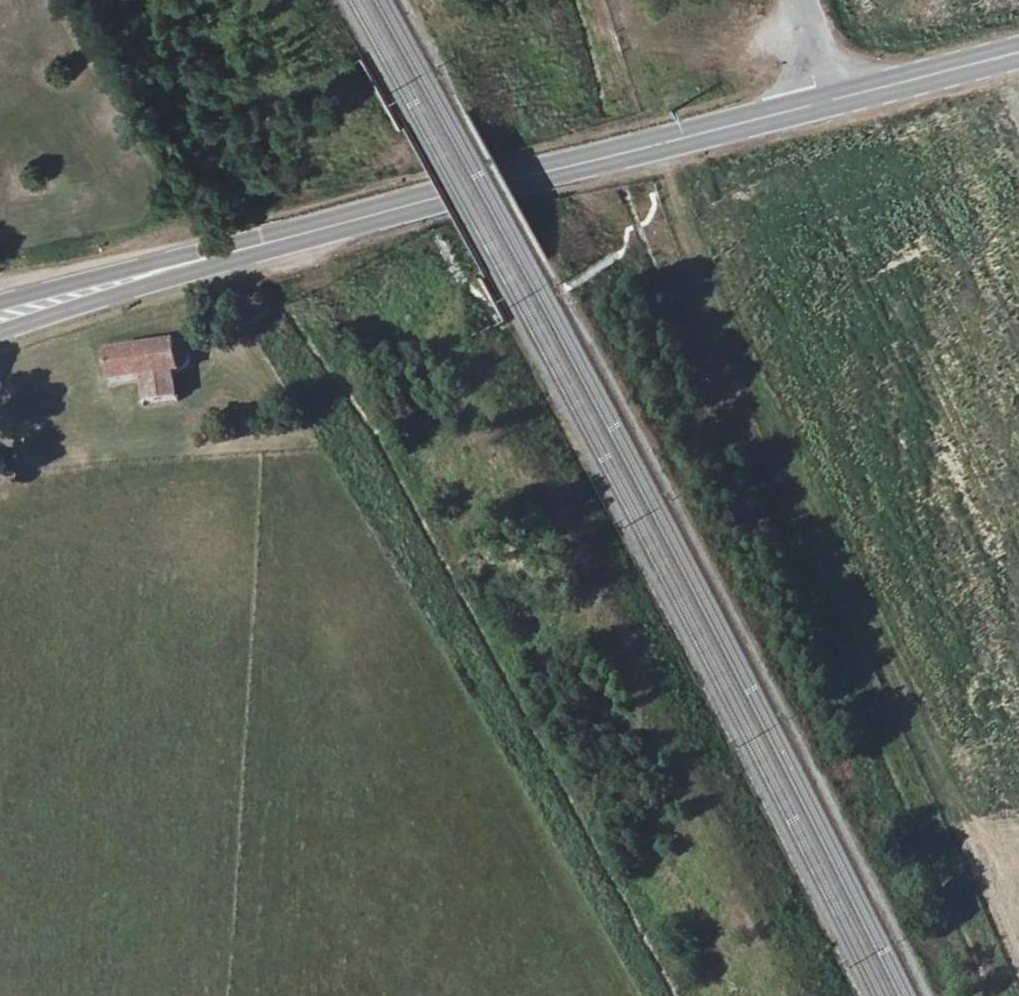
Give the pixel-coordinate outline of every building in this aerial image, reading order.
[(178,397),(174,375),(181,374),(180,372),(185,369),(188,366),(190,361),(191,358),(190,354),(186,350),(182,347),(177,346),(177,344),(107,354),(111,384),(142,379),(145,402),(142,405),(145,407),(147,404),(175,400),(178,402),(180,400),(178,397)]
